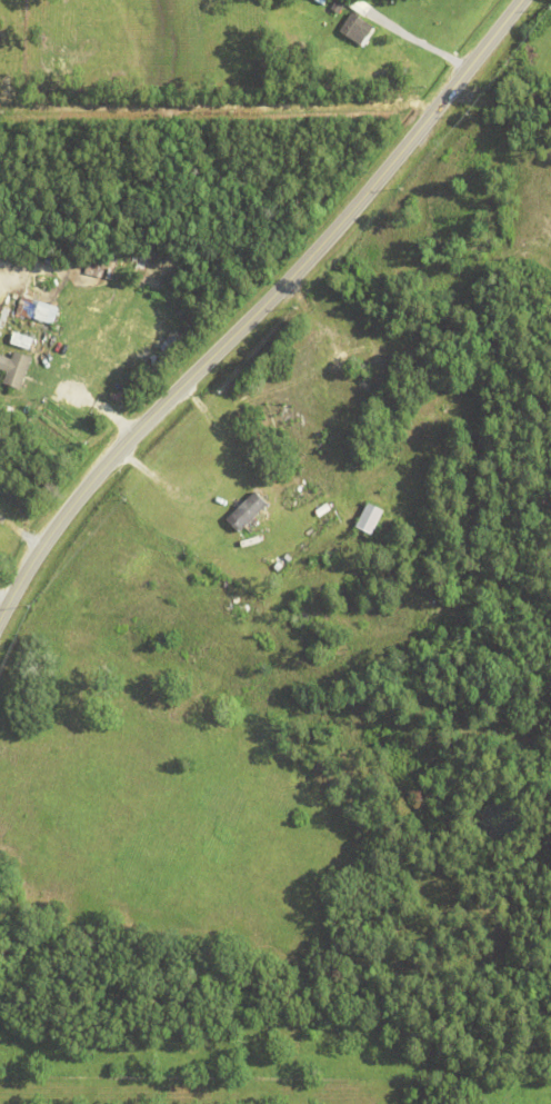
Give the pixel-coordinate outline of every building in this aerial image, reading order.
[(331,11),(335,2),(343,7),(339,16),(331,11)] [(340,33),(352,16),(372,29),(361,48),(340,33)] [(84,272),(87,262),(114,269),(112,278),(84,272)] [(18,315),(22,295),(38,298),(33,318),(18,315)] [(46,320),(49,311),(54,314),(52,322),(46,320)] [(36,337),(17,332),(13,343),(33,349),(36,337)] [(3,380),(8,369),(2,367),(7,356),(12,357),(14,349),(31,356),(21,387),(3,380)] [(383,418),(389,414),(402,434),(397,437),(383,418)] [(282,454),(300,436),(303,439),(285,457),(282,454)] [(227,517),(256,489),(268,501),(239,529),(227,517)] [(357,524),(368,500),(383,508),(372,531),(357,524)]
